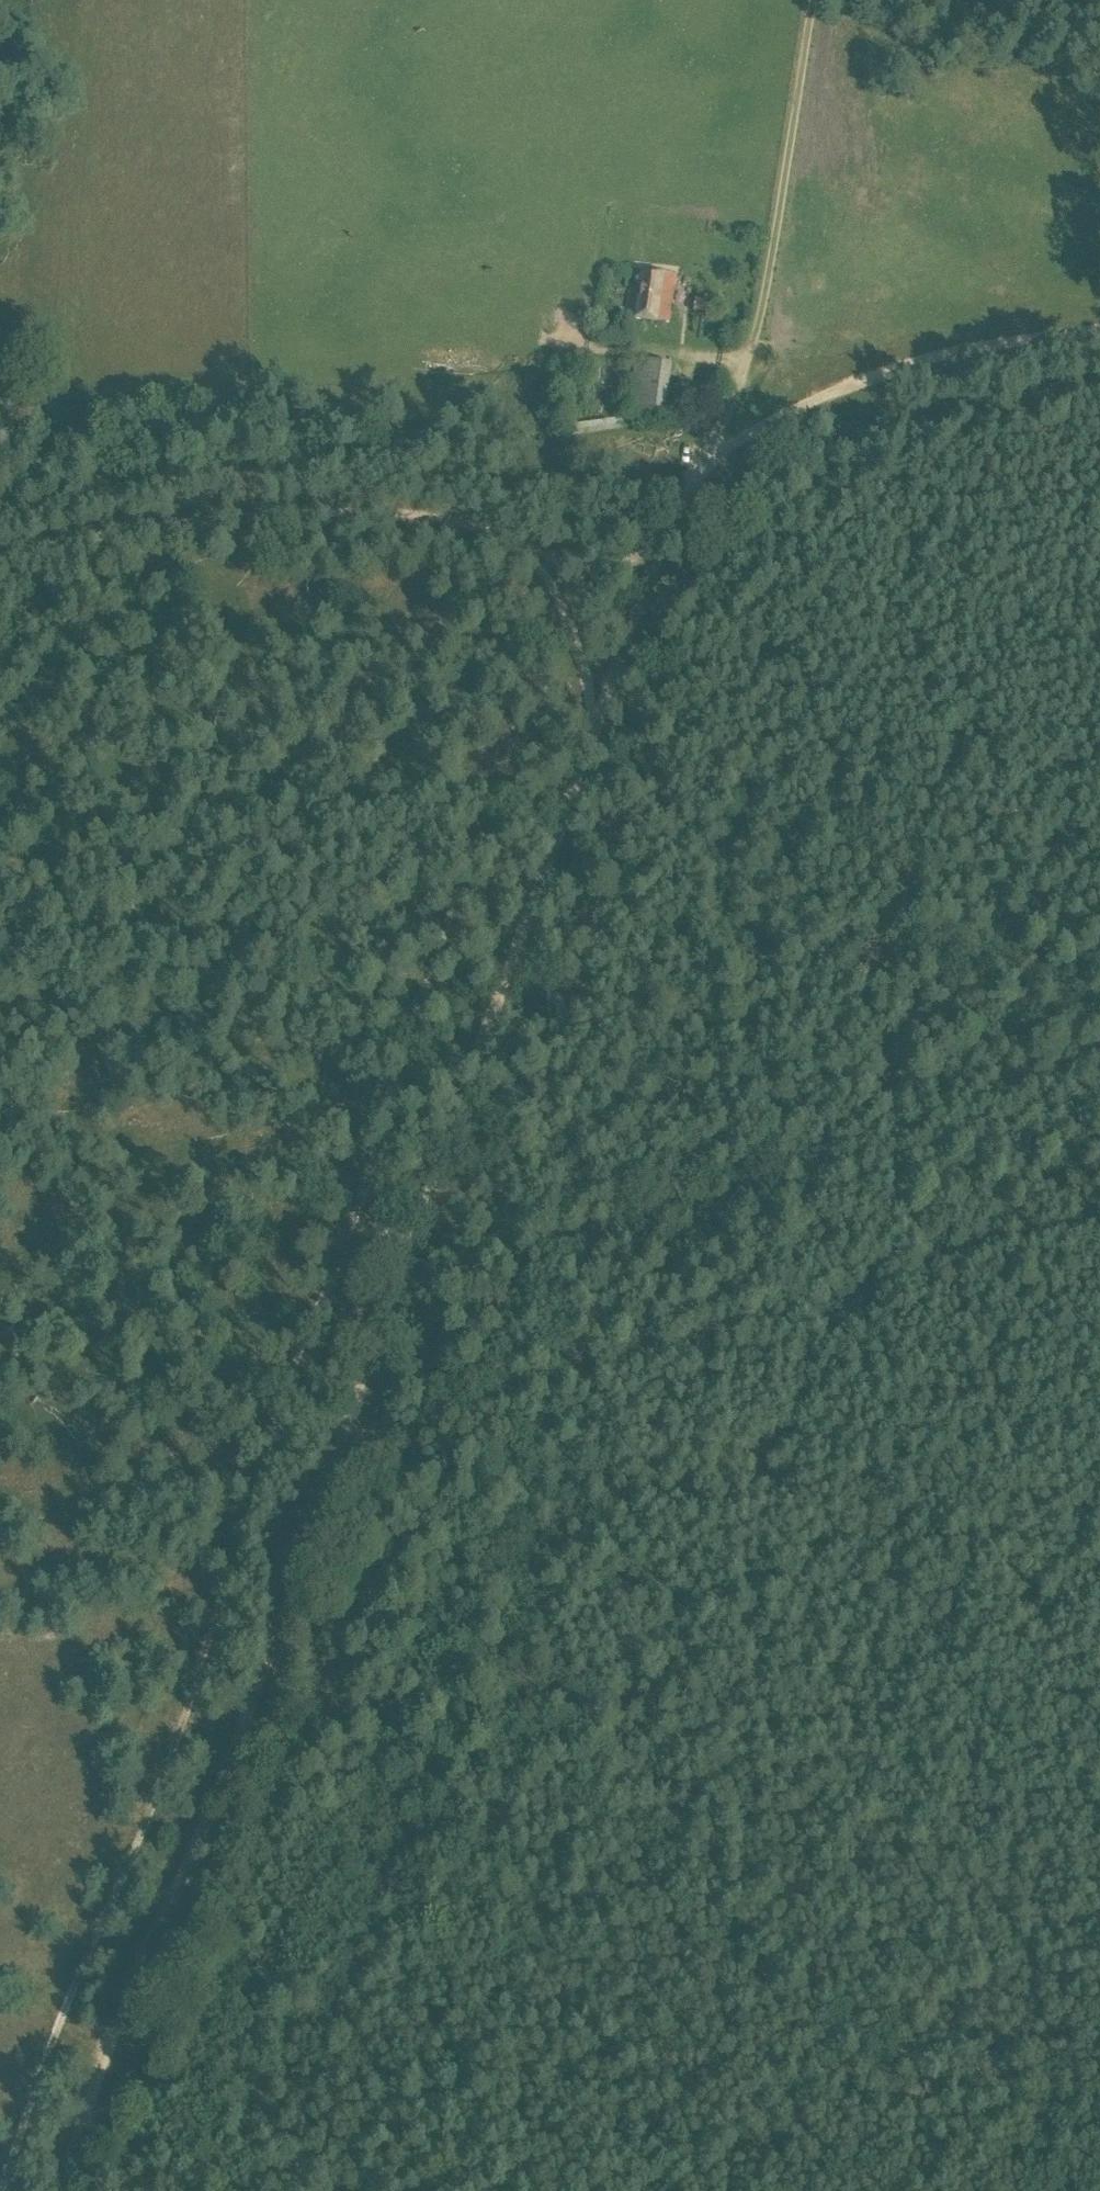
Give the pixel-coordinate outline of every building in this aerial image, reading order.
[(670,322),(677,275),(635,269),(628,316),(670,322)] [(623,407),(662,411),(670,361),(630,356),(623,407)]
